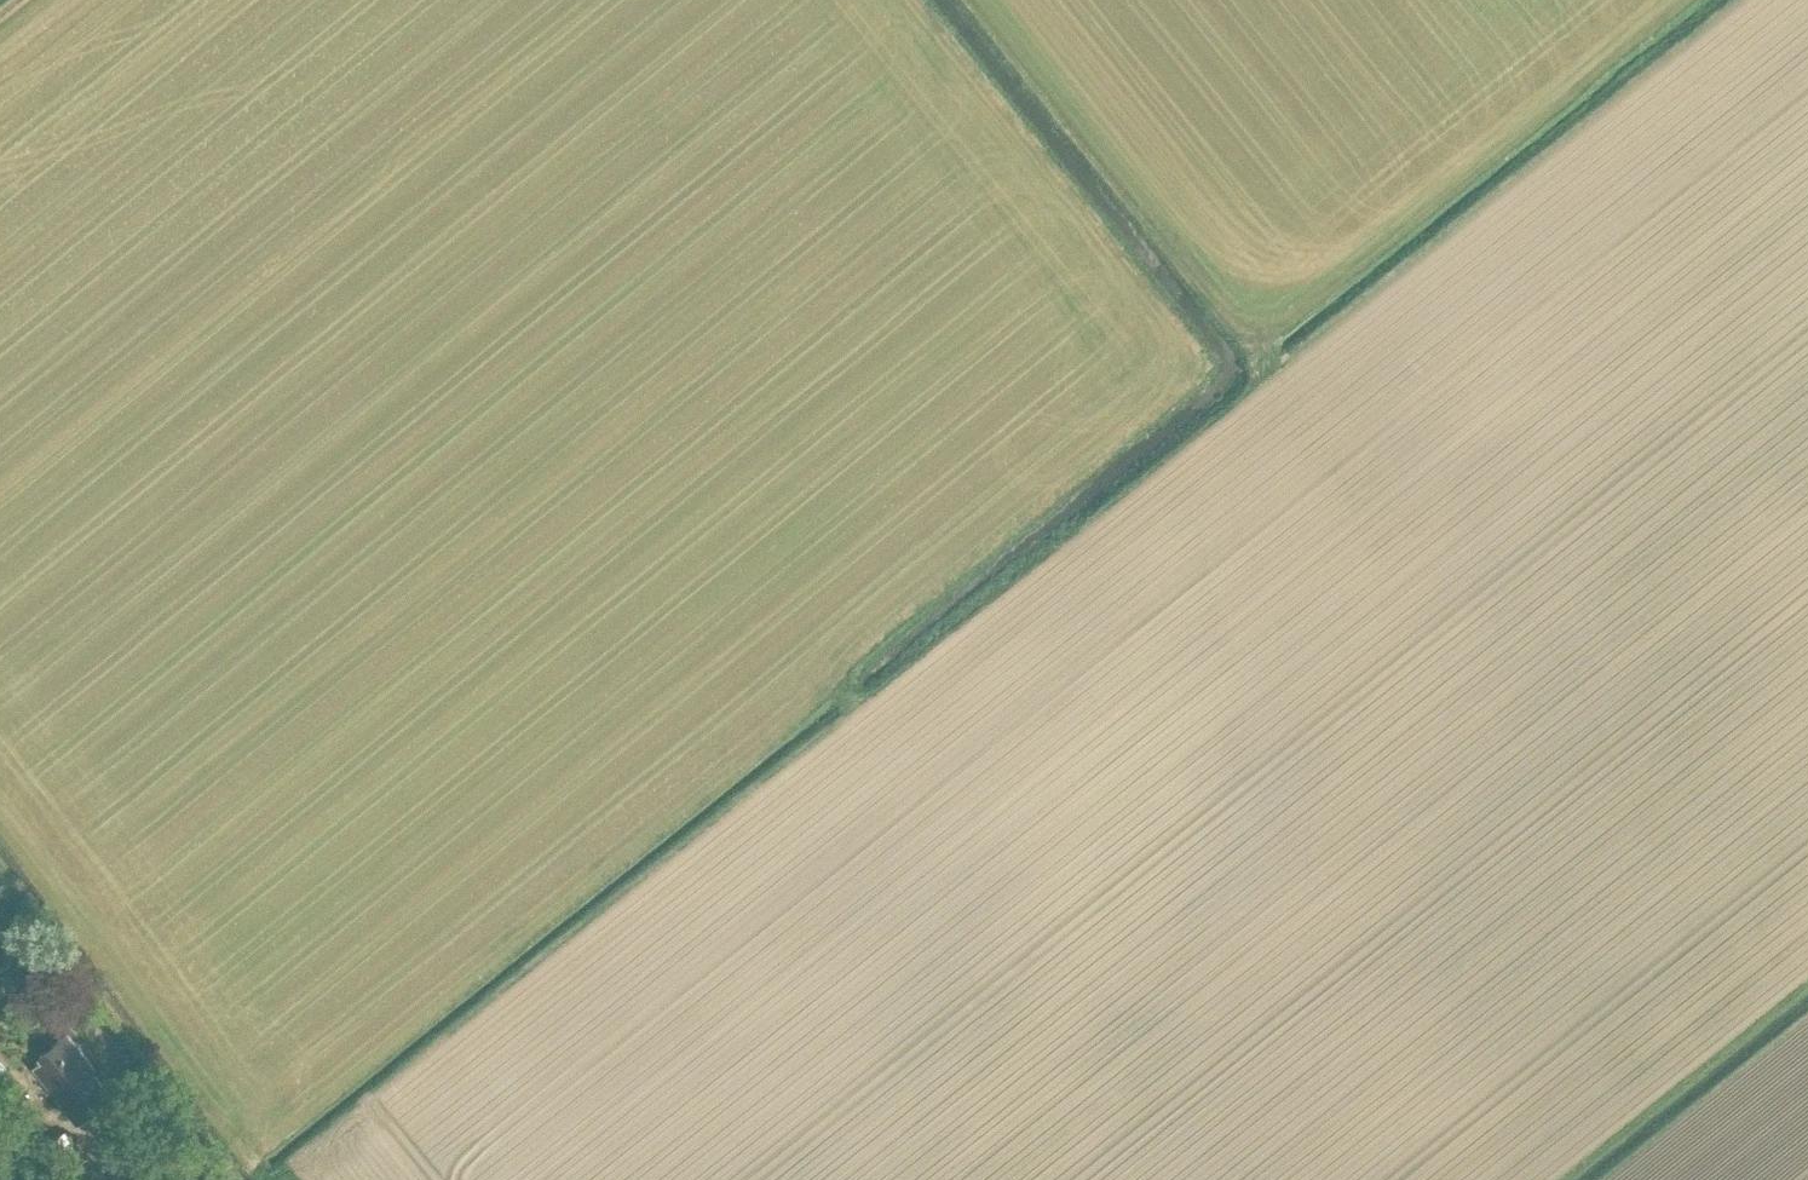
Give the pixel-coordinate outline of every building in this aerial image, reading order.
[(68,1030),(38,1053),(42,1058),(33,1065),(75,1120),(110,1093),(87,1064),(91,1061),(68,1030)] [(46,1142),(78,1179),(103,1179),(83,1156),(86,1153),(64,1127),(46,1142)]
